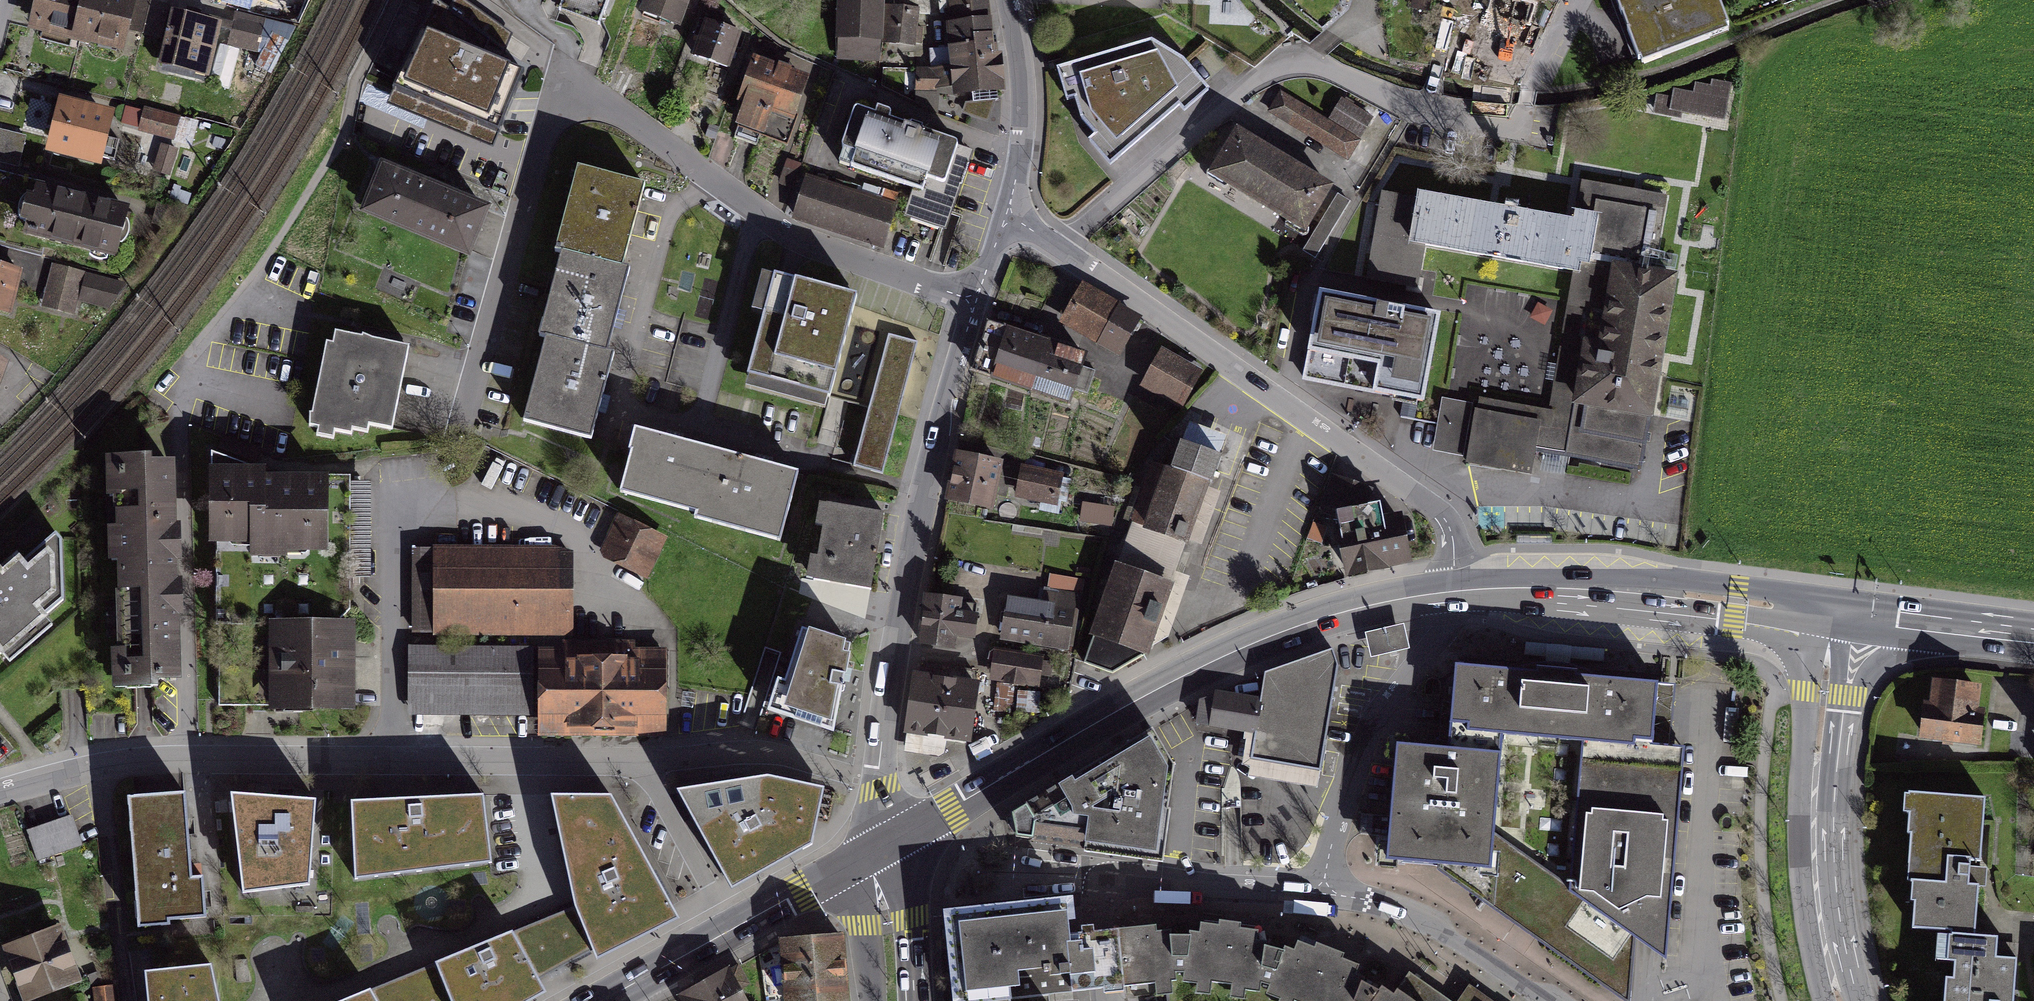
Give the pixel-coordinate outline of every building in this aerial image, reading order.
[(32,19),(123,44),(135,0),(37,0),(32,19)] [(298,18),(305,0),(232,0),(298,18)] [(494,23),(441,0),(418,0),(379,87),(384,89),(368,127),(496,182),(521,124),(461,98),(494,23)] [(558,9),(596,23),(605,0),(561,0),(558,9)] [(641,10),(678,24),(687,0),(645,0),(641,10)] [(880,0),(842,0),(841,53),(879,54),(880,0)] [(953,51),(929,53),(931,69),(917,70),(918,86),(952,88),(995,84),(992,47),(988,0),(948,0),(953,51)] [(1410,11),(1431,14),(1433,0),(1412,0),(1410,11)] [(1538,0),(1489,0),(1484,18),(1529,31),(1538,0)] [(1728,28),(1717,0),(1610,0),(1634,63),(1728,28)] [(918,6),(890,4),(887,38),(915,40),(918,6)] [(259,49),(264,14),(234,10),(229,45),(259,49)] [(204,24),(175,17),(161,72),(204,83),(218,28),(204,24)] [(694,55),(728,67),(740,32),(707,20),(694,55)] [(1186,110),(1211,89),(1185,57),(1153,39),(1058,67),(1067,98),(1076,96),(1082,117),(1098,133),(1091,139),(1111,164),(1180,103),(1186,110)] [(735,120),(789,135),(806,76),(781,70),(751,61),(735,120)] [(1675,109),(1656,104),(1652,119),(1680,127),(1680,117),(1728,130),(1738,92),(1715,86),(1712,97),(1700,94),(1697,105),(1677,100),(1675,109)] [(1333,127),(1277,94),(1264,116),(1350,166),(1373,127),(1343,110),(1333,127)] [(85,101),(61,95),(50,146),(103,158),(114,107),(85,101)] [(129,98),(122,123),(193,144),(200,119),(129,98)] [(914,188),(905,215),(944,228),(967,164),(953,159),(959,142),(915,127),(890,118),(892,111),(878,106),(876,114),(857,107),(843,147),(856,152),(851,166),(914,188)] [(19,166),(29,134),(0,125),(0,160),(19,166)] [(1338,189),(1235,130),(1212,170),(1315,229),(1338,189)] [(177,149),(164,146),(160,169),(173,172),(177,149)] [(628,244),(646,180),(579,161),(555,247),(559,248),(622,266),(628,244)] [(363,218),(471,263),(493,209),(386,164),(363,218)] [(896,203),(804,174),(791,215),(882,245),(896,203)] [(36,176),(21,240),(137,267),(153,204),(93,190),(36,176)] [(1581,227),(1387,195),(1373,278),(1421,286),(1427,245),(1573,270),(1568,301),(1555,373),(1550,408),(1480,396),(1478,399),(1449,395),(1441,393),(1431,452),(1534,469),(1537,448),(1555,450),(1637,464),(1667,283),(1636,278),(1650,196),(1588,185),(1581,227)] [(631,267),(622,266),(559,248),(536,335),(544,337),(608,354),(616,323),(631,267)] [(124,283),(53,265),(43,304),(71,311),(75,297),(108,306),(124,283)] [(12,311),(20,272),(0,267),(0,308),(12,311)] [(826,406),(857,297),(762,270),(750,311),(763,314),(744,383),(826,406)] [(1114,358),(1138,320),(1077,283),(1053,321),(1114,358)] [(1440,317),(1321,293),(1303,378),(1425,402),(1440,317)] [(863,321),(853,318),(834,392),(871,401),(854,467),(883,474),(919,335),(863,321)] [(1035,334),(989,319),(973,369),(1066,399),(1082,349),(1035,334)] [(413,347),(339,331),(336,345),(329,343),(311,425),(321,427),(320,435),(334,439),(336,431),(353,435),(354,430),(369,433),(371,425),(395,430),(413,347)] [(613,355),(608,354),(544,337),(524,418),(591,439),(600,404),(613,355)] [(1134,386),(1178,411),(1199,374),(1155,350),(1134,386)] [(680,439),(641,429),(624,492),(700,512),(717,449),(680,439)] [(1136,523),(1191,544),(1221,466),(1166,445),(1136,523)] [(187,682),(182,455),(158,455),(158,446),(105,447),(111,693),(165,692),(165,682),(187,682)] [(989,454),(958,448),(947,498),(993,509),(1004,458),(989,454)] [(769,462),(717,449),(700,512),(698,518),(779,539),(798,470),(769,462)] [(1063,473),(1020,465),(1014,495),(1057,504),(1063,473)] [(261,549),(328,548),(328,480),(268,480),(268,471),(217,472),(218,539),(260,538),(261,549)] [(273,621),(342,621),(354,609),(353,478),(328,480),(328,548),(261,549),(260,538),(218,539),(220,706),(272,706),(273,621)] [(1378,500),(1336,509),(1349,572),(1407,560),(1398,517),(1382,521),(1378,500)] [(878,544),(883,513),(819,503),(816,524),(823,524),(817,555),(811,556),(806,579),(871,589),(878,544)] [(1111,514),(1083,507),(1079,523),(1107,530),(1111,514)] [(620,514),(598,557),(646,581),(668,538),(620,514)] [(64,540),(57,530),(25,558),(19,552),(0,568),(0,655),(4,652),(11,660),(54,624),(47,616),(67,599),(64,540)] [(560,632),(561,547),(421,546),(420,632),(560,632)] [(1113,673),(1168,642),(1184,585),(1122,560),(1086,663),(1113,673)] [(1009,594),(1002,639),(1069,650),(1078,593),(1045,588),(1043,600),(1029,598),(1009,594)] [(963,595),(925,591),(919,644),(956,648),(958,637),(979,639),(980,630),(982,616),(960,613),(963,595)] [(342,621),(273,621),(272,706),(272,710),(357,711),(357,621),(342,621)] [(1403,622),(1365,631),(1371,655),(1409,647),(1403,622)] [(771,707),(834,725),(845,670),(851,639),(803,624),(787,680),(779,678),(771,707)] [(1045,653),(995,647),(991,679),(1040,685),(1045,653)] [(415,708),(527,709),(527,649),(415,648),(415,708)] [(549,730),(664,728),(662,650),(547,652),(549,730)] [(1253,736),(1250,760),(1318,770),(1335,669),(1328,651),(1262,674),(1259,696),(1253,736)] [(1431,863),(1620,1000),(1628,1000),(1631,934),(1649,947),(1665,959),(1685,747),(1651,745),(1657,681),(1453,662),(1448,745),(1395,743),(1383,855),(1431,863)] [(915,666),(905,732),(970,741),(980,676),(915,666)] [(1936,684),(1929,735),(1980,742),(1984,713),(1974,711),(1976,690),(1936,684)] [(1259,696),(1216,689),(1209,729),(1253,736),(1259,696)] [(1017,836),(1161,851),(1171,766),(1153,736),(1079,780),(1076,775),(1014,814),(1017,836)] [(768,772),(677,787),(718,861),(732,886),(812,842),(824,786),(768,772)] [(1914,927),(1978,932),(1988,796),(1904,789),(1902,808),(1909,809),(1907,834),(1911,834),(1908,878),(1911,878),(1910,897),(1916,898),(1914,927)] [(317,797),(230,790),(243,890),(310,881),(317,797)] [(153,794),(128,796),(138,926),(168,924),(167,917),(206,914),(203,873),(189,875),(183,791),(153,794)] [(483,792),(351,798),(354,875),(490,859),(483,792)] [(600,793),(550,792),(575,906),(593,949),(597,957),(679,916),(611,793),(600,793)] [(75,811),(28,822),(37,857),(83,846),(75,811)] [(575,906),(514,931),(512,928),(435,960),(451,1000),(528,1000),(546,991),(540,979),(593,949),(575,906)] [(954,919),(964,1000),(974,1000),(978,1000),(1050,993),(1076,990),(1069,933),(1066,906),(954,919)] [(1256,992),(1257,981),(1267,984),(1280,951),(1262,945),(1263,941),(1252,940),(1253,931),(1235,928),(1236,923),(1215,920),(1214,924),(1196,922),(1195,932),(1185,931),(1184,936),(1179,970),(1178,981),(1193,983),(1191,993),(1205,995),(1207,981),(1229,984),(1227,997),(1240,999),(1241,990),(1256,992)] [(1069,933),(1076,990),(1105,987),(1151,983),(1152,994),(1164,994),(1167,993),(1166,982),(1172,981),(1170,971),(1179,970),(1184,936),(1166,936),(1167,929),(1152,931),(1151,925),(1098,930),(1069,933)] [(11,950),(31,1000),(75,983),(55,932),(11,950)] [(2021,959),(1998,957),(2000,937),(1953,933),(1950,961),(1957,962),(1956,978),(1948,977),(1946,1000),(2017,1000),(2021,959)] [(780,942),(785,1000),(841,1000),(836,938),(780,942)] [(1377,989),(1361,982),(1363,978),(1352,973),(1356,965),(1339,958),(1341,954),(1314,942),(1312,947),(1295,940),(1291,949),(1282,946),(1280,951),(1267,984),(1263,993),(1277,999),(1276,1000),(1290,1000),(1291,1000),(1293,1000),(1368,1000),(1377,989)] [(337,1000),(451,1000),(435,960),(337,1000)] [(145,969),(148,1000),(220,1000),(211,962),(145,969)] [(1277,999),(1263,993),(1267,984),(1257,981),(1256,992),(1241,990),(1240,999),(1227,997),(1229,984),(1207,981),(1205,995),(1191,993),(1193,983),(1178,981),(1179,970),(1170,971),(1172,981),(1166,982),(1167,993),(1164,994),(1164,1000),(1276,1000),(1277,999)] [(680,996),(683,1000),(743,1000),(727,971),(680,996)] [(1395,987),(1391,993),(1381,985),(1369,1000),(1414,1000),(1395,987)] [(1473,988),(1464,1000),(1493,1000),(1473,988)] [(978,1000),(1051,1000),(1050,993),(978,1000)]
